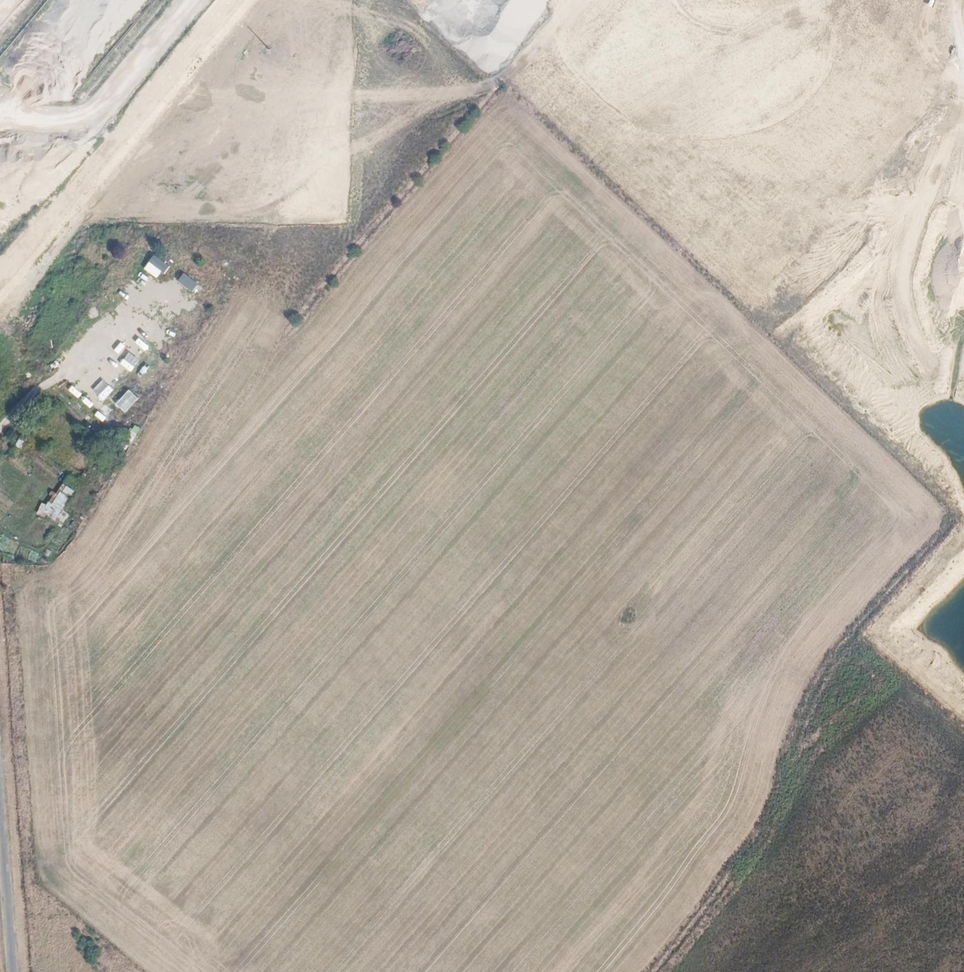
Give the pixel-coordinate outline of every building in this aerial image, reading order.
[(128,357),(139,368),(150,356),(139,346),(128,357)] [(153,364),(163,357),(160,351),(149,358),(153,364)] [(91,375),(96,379),(104,371),(99,366),(91,375)] [(113,379),(106,387),(116,394),(122,387),(113,379)] [(86,405),(97,395),(88,383),(76,393),(86,405)] [(128,389),(116,405),(127,413),(139,397),(128,389)] [(103,416),(114,408),(108,401),(98,409),(103,416)] [(110,422),(120,411),(115,406),(104,417),(110,422)] [(126,448),(141,429),(136,425),(120,443),(126,448)] [(15,446),(22,449),(26,440),(19,437),(15,446)] [(41,502),(37,514),(63,522),(75,488),(61,484),(58,494),(52,492),(48,504),(41,502)]
